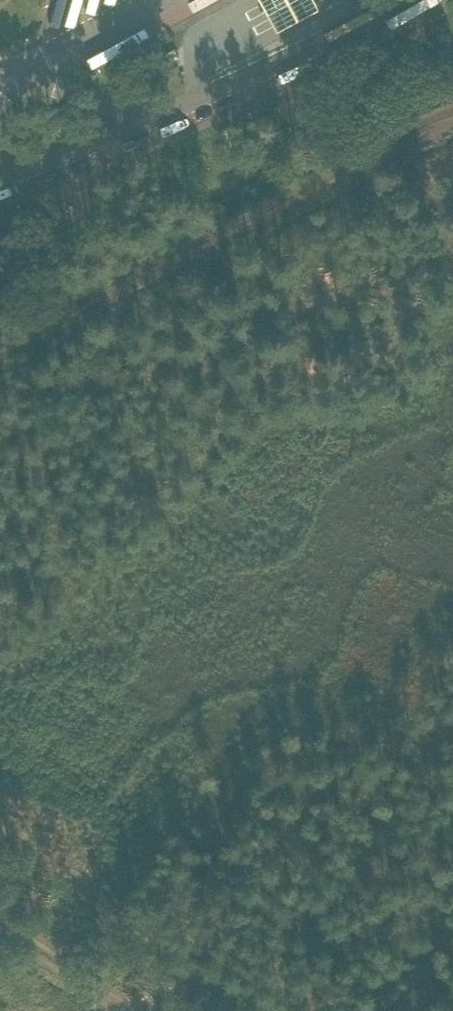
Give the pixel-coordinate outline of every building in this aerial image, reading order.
[(273,31),(315,8),(310,0),(256,0),(273,31)]
